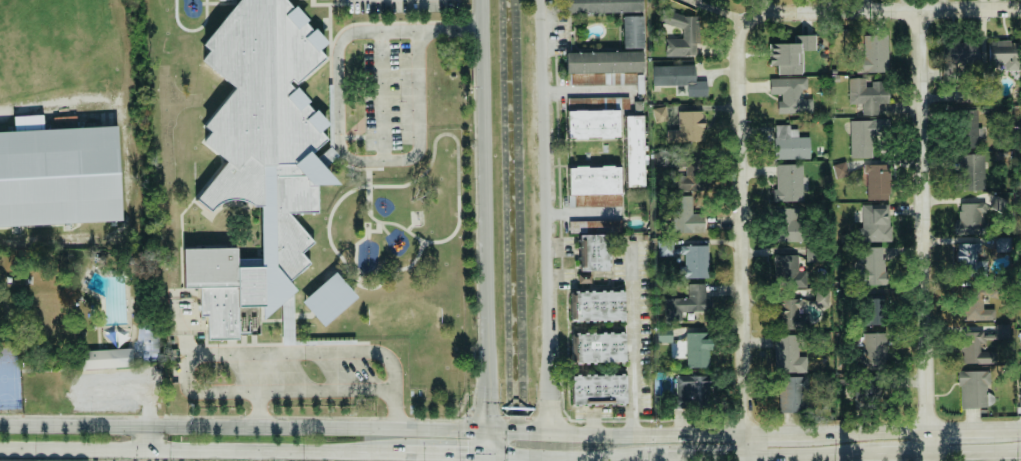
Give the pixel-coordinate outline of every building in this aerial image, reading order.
[(197,45),(231,0),(284,0),(324,41),(316,49),(323,58),(292,87),(324,123),(317,131),(325,139),(307,153),(332,184),(315,184),(316,212),(286,213),(313,243),(301,253),(310,262),(288,283),(295,289),(259,319),(259,308),(239,308),(239,340),(205,340),(204,316),(198,315),(198,288),(180,288),(179,249),(234,248),(234,264),(257,263),(256,207),(248,207),(241,202),(232,200),(223,200),(216,202),(211,206),(206,210),(191,200),(221,162),(198,142),(205,132),(198,126),(228,88),(195,61),(203,51),(197,45)] [(641,0),(565,0),(565,13),(641,13),(641,0)] [(665,57),(699,56),(698,13),(662,14),(662,25),(682,24),(682,38),(665,39),(665,57)] [(643,48),(643,16),(622,16),(623,48),(643,48)] [(887,34),(859,34),(860,73),(888,72),(887,34)] [(777,74),(802,74),(802,51),(815,50),(814,35),(793,35),(793,43),(768,44),(769,65),(777,65),(777,74)] [(1011,40),(988,40),(988,69),(1011,69),(1011,40)] [(942,71),(975,70),(975,42),(941,43),(942,71)] [(571,86),(612,84),(612,72),(643,71),(642,50),(565,53),(566,73),(570,73),(571,86)] [(653,66),(653,85),(687,85),(688,96),(707,96),(706,81),(695,81),(695,65),(653,66)] [(769,79),(769,94),(779,94),(779,113),(812,112),(812,98),(805,98),(805,78),(769,79)] [(849,104),(862,104),(862,115),(879,114),(879,104),(888,104),(888,82),(866,83),(865,78),(848,78),(849,104)] [(668,120),(665,106),(652,109),(655,123),(668,120)] [(619,110),(566,111),(567,138),(619,137),(619,110)] [(704,142),(703,111),(678,111),(678,130),(667,130),(667,143),(704,142)] [(977,128),(977,112),(960,113),(961,146),(980,145),(979,128),(977,128)] [(14,131),(35,130),(35,125),(42,125),(42,115),(13,116),(14,131)] [(642,116),(624,116),(626,187),(643,187),(642,116)] [(849,120),(850,158),(872,157),(872,136),(887,136),(887,120),(849,120)] [(809,137),(798,137),(797,130),(789,130),(789,125),(773,125),(774,159),(809,159),(809,137)] [(123,221),(0,229),(0,135),(117,129),(123,221)] [(984,154),(956,154),(957,191),(984,190),(984,154)] [(700,157),(679,158),(680,191),(709,190),(708,166),(700,167),(700,157)] [(837,177),(848,174),(845,162),(833,165),(837,177)] [(802,201),(802,164),(775,165),(775,201),(802,201)] [(889,164),(866,165),(867,200),(889,199),(889,164)] [(568,168),(568,207),(621,206),(620,166),(568,168)] [(704,232),(703,214),(698,214),(698,195),(676,196),(677,233),(704,232)] [(1004,212),(1006,198),(993,196),(991,210),(1004,212)] [(957,203),(956,233),(980,233),(981,213),(985,213),(985,204),(957,203)] [(891,240),(890,219),(884,219),(884,204),(860,205),(861,241),(891,240)] [(774,242),(800,241),(799,207),(774,208),(774,242)] [(621,220),(569,221),(569,232),(622,231),(621,220)] [(609,270),(608,234),(578,235),(580,271),(609,270)] [(708,246),(673,246),(673,243),(657,243),(657,255),(684,255),(684,266),(679,266),(679,278),(708,278),(708,246)] [(978,243),(956,244),(957,276),(984,275),(984,261),(979,261),(978,243)] [(884,247),(855,247),(856,285),(885,284),(884,247)] [(797,254),(776,255),(777,287),(806,286),(806,270),(798,270),(797,254)] [(323,326),(356,296),(334,272),(301,302),(323,326)] [(705,284),(687,284),(687,298),(664,298),(664,322),(682,321),(681,312),(711,311),(710,297),(705,297),(705,284)] [(981,289),(967,290),(968,321),(994,320),(994,307),(982,307),(981,289)] [(829,291),(815,290),(815,304),(828,305),(829,291)] [(571,321),(624,320),(624,291),(571,292),(571,321)] [(865,325),(885,325),(884,296),(865,296),(865,325)] [(780,329),(808,329),(808,313),(801,313),(800,298),(779,299),(780,329)] [(1010,338),(1009,324),(996,324),(997,338),(1010,338)] [(139,326),(138,359),(158,360),(159,327),(139,326)] [(671,328),(657,328),(658,342),(672,342),(671,328)] [(996,363),(995,351),(980,352),(980,339),(984,339),(983,331),(961,331),(963,364),(996,363)] [(710,367),(709,332),(686,333),(687,368),(710,367)] [(887,369),(886,332),(863,333),(864,354),(855,354),(855,369),(887,369)] [(625,362),(624,333),(571,334),(572,363),(625,362)] [(774,335),(775,373),(807,372),(807,356),(799,356),(798,334),(774,335)] [(70,352),(128,348),(130,366),(72,370),(70,352)] [(957,370),(989,370),(989,384),(986,384),(987,406),(960,407),(959,385),(958,385),(957,370)] [(572,404),(626,403),(625,375),(571,376),(572,404)] [(710,376),(676,375),(675,399),(709,400),(710,376)] [(781,376),(780,412),(807,413),(808,377),(781,376)] [(856,400),(875,400),(876,378),(857,377),(856,400)] [(675,401),(674,407),(691,409),(692,402),(675,401)]
